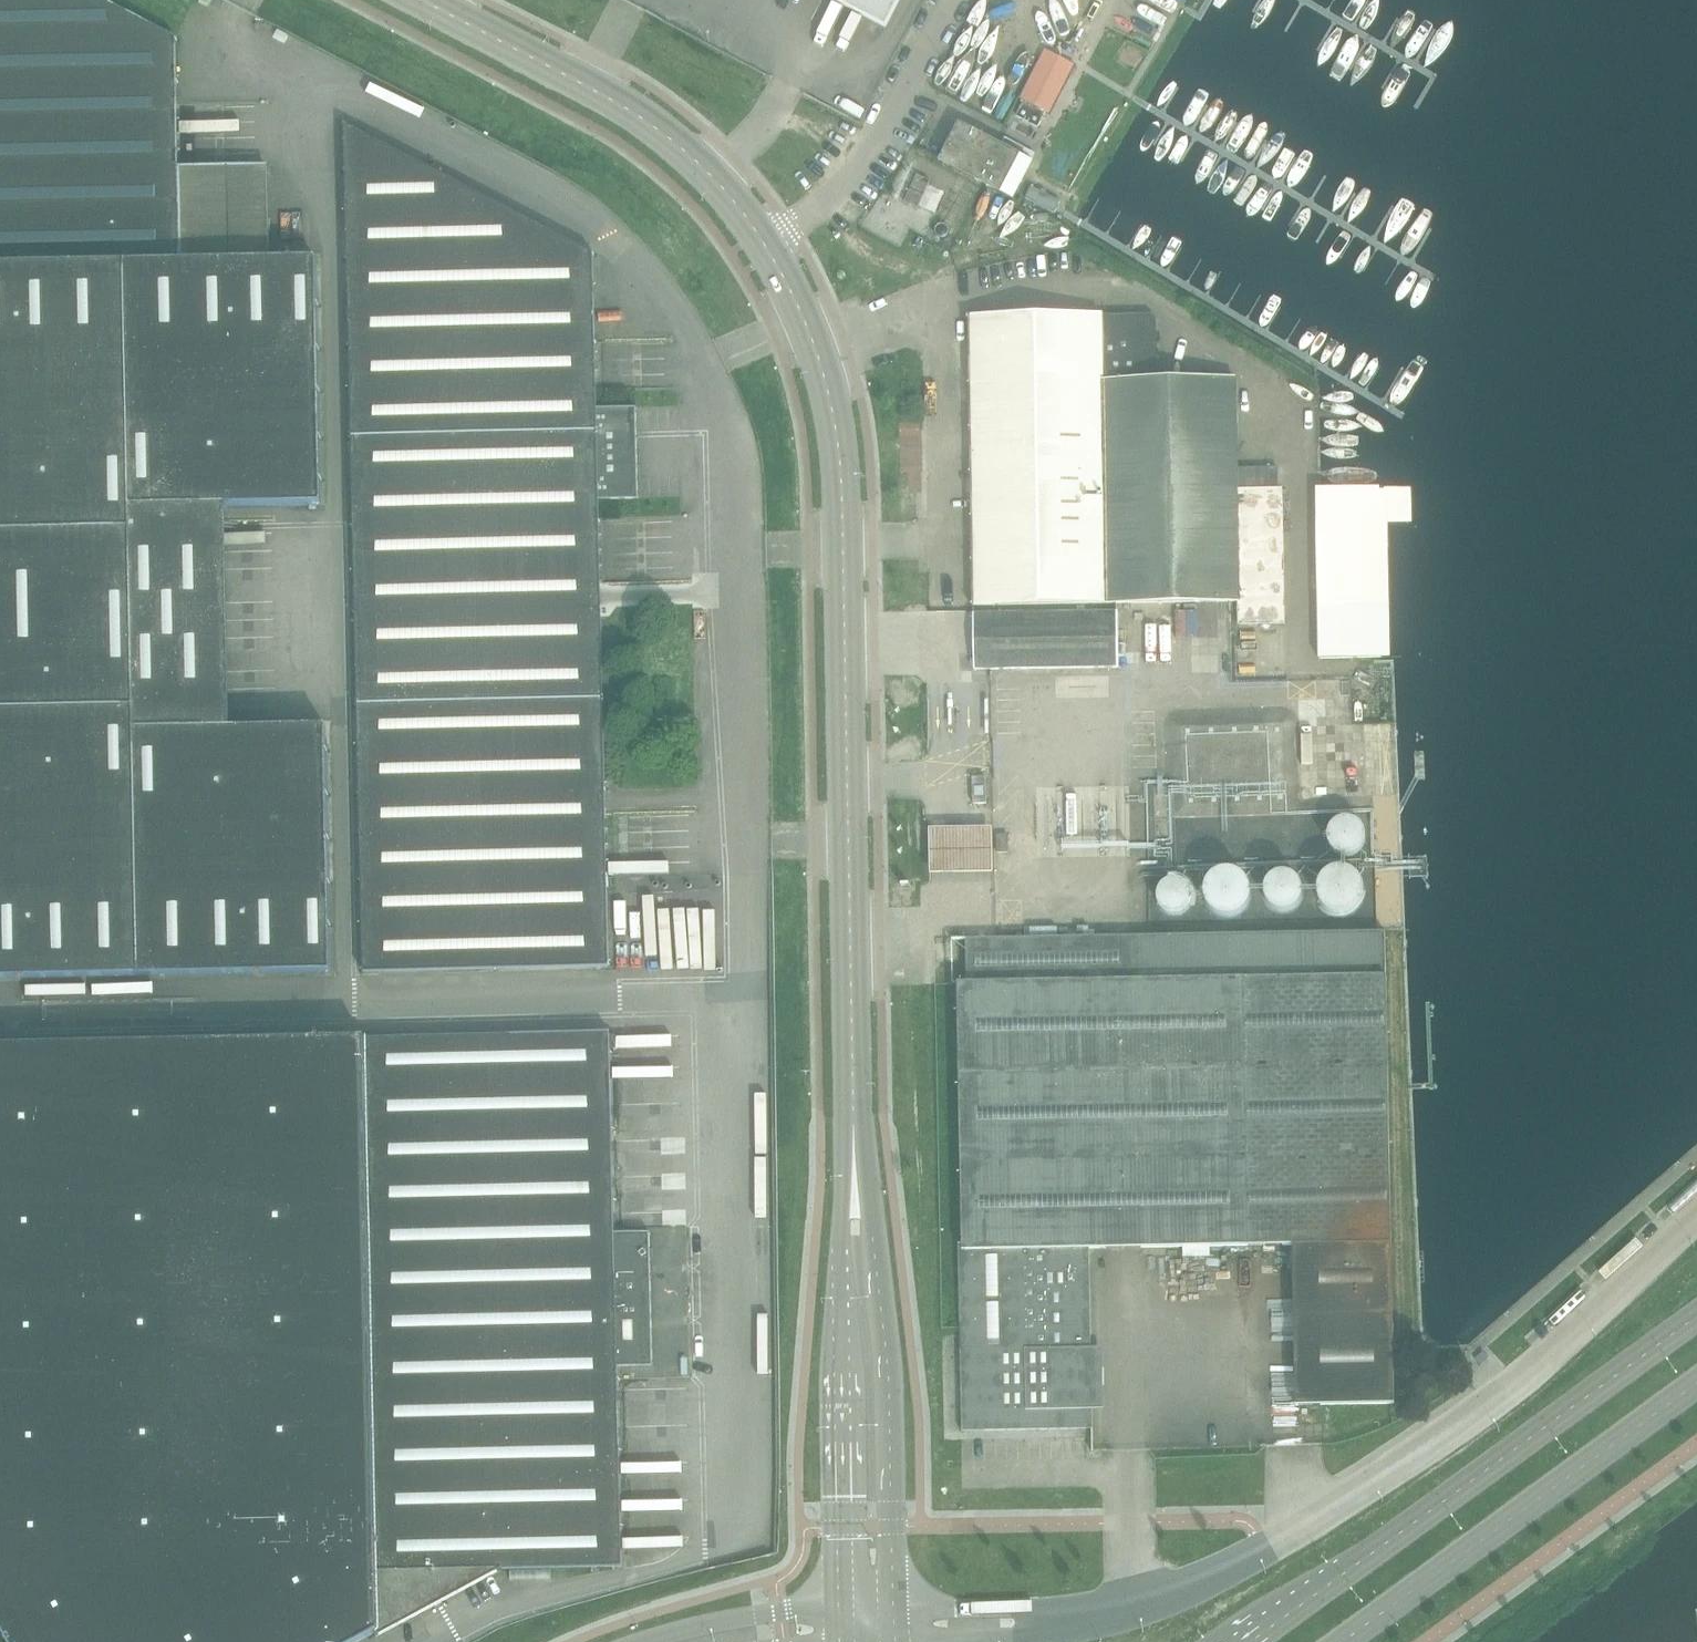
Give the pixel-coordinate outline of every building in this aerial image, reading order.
[(103,0),(0,0),(0,978),(331,973),(326,727),(209,729),(205,506),(321,504),(318,259),(181,261),(176,38),(119,9),(103,0)] [(885,27),(899,0),(833,0),(885,27)] [(1023,99),(1015,115),(1038,127),(1046,111),(1049,113),(1073,66),(1042,50),(1018,97),(1023,99)] [(345,124),(363,972),(609,967),(599,500),(638,499),(636,407),(597,408),(593,253),(345,124)] [(945,160),(998,188),(1014,157),(994,147),(997,141),(966,125),(963,131),(961,129),(945,160)] [(292,226),(290,155),(200,156),(201,228),(239,227),(239,209),(266,208),(276,207),(277,226),(292,226)] [(930,181),(918,175),(917,175),(904,203),(917,209),(930,181)] [(928,203),(931,204),(933,205),(939,203),(941,198),(939,192),(934,190),(928,192),(926,197),(928,203)] [(1150,314),(1101,315),(1106,604),(1239,601),(1239,624),(1283,623),(1281,490),(1277,490),(1277,467),(1237,467),(1235,379),(1156,381),(1155,319),(1150,314)] [(1101,315),(969,317),(970,398),(974,606),(1106,604),(1101,315)] [(973,614),(974,669),(1117,666),(1116,611),(973,614)] [(1342,824),(1341,825),(1340,826),(1338,828),(1337,829),(1335,831),(1334,834),(1334,837),(1333,838),(1333,841),(1334,844),(1335,845),(1336,848),(1337,849),(1339,851),(1340,852),(1342,854),(1343,854),(1346,855),(1348,855),(1350,856),(1352,856),(1355,855),(1356,854),(1359,853),(1361,851),(1362,850),(1364,848),(1365,847),(1366,844),(1366,841),(1367,840),(1366,837),(1366,834),(1365,832),(1364,830),(1362,828),(1360,826),(1358,824),(1356,824),(1354,823),(1351,822),(1348,823),(1345,823),(1342,824)] [(1320,882),(1320,884),(1319,886),(1319,888),(1319,890),(1319,892),(1319,894),(1319,896),(1320,898),(1321,900),(1321,902),(1322,904),(1325,907),(1328,909),(1331,912),(1333,912),(1337,914),(1341,914),(1345,914),(1347,914),(1351,912),(1354,910),(1356,909),(1357,908),(1360,905),(1361,904),(1362,902),(1363,900),(1364,898),(1364,896),(1365,894),(1365,892),(1365,890),(1365,888),(1364,886),(1364,884),(1363,882),(1363,881),(1362,879),(1360,877),(1358,874),(1356,873),(1353,871),(1351,870),(1349,869),(1347,869),(1345,868),(1343,868),(1341,868),(1339,868),(1337,868),(1333,870),(1331,870),(1329,871),(1328,873),(1326,874),(1325,875),(1323,877),(1322,879),(1321,880),(1320,882)] [(1209,907),(1210,908),(1213,911),(1216,914),(1220,915),(1223,917),(1227,917),(1232,917),(1235,916),(1237,915),(1239,915),(1241,914),(1243,912),(1244,911),(1246,910),(1247,908),(1248,906),(1249,905),(1250,903),(1251,901),(1251,899),(1252,897),(1252,895),(1252,893),(1252,891),(1251,889),(1251,887),(1250,885),(1249,883),(1248,882),(1247,880),(1246,878),(1244,877),(1243,876),(1241,874),(1238,873),(1236,872),(1234,871),(1230,871),(1226,871),(1222,872),(1220,873),(1218,873),(1216,874),(1215,876),(1213,877),(1212,878),(1210,880),(1209,882),(1208,883),(1207,885),(1207,887),(1206,889),(1206,891),(1205,893),(1205,895),(1206,897),(1206,899),(1206,901),(1207,903),(1208,905),(1209,907)] [(1276,875),(1273,877),(1272,878),(1269,880),(1268,881),(1266,884),(1265,887),(1265,889),(1264,891),(1264,892),(1264,894),(1264,896),(1265,897),(1265,899),(1266,902),(1267,904),(1269,906),(1270,908),(1272,909),(1275,910),(1276,911),(1279,912),(1281,912),(1284,913),(1288,912),(1289,912),(1291,911),(1294,910),(1297,908),(1299,905),(1300,904),(1301,901),(1302,899),(1302,898),(1303,896),(1303,893),(1303,891),(1303,889),(1302,888),(1302,886),(1301,885),(1299,882),(1297,879),(1296,878),(1294,877),(1291,875),(1288,874),(1284,874),(1281,874),(1279,874),(1276,875)] [(1160,905),(1160,906),(1161,907),(1162,909),(1164,911),(1166,913),(1169,914),(1172,915),(1174,916),(1177,916),(1180,915),(1183,914),(1186,913),(1188,911),(1190,909),(1191,907),(1191,906),(1192,903),(1193,900),(1193,899),(1193,897),(1192,894),(1191,891),(1191,890),(1190,889),(1189,888),(1187,885),(1186,885),(1183,883),(1182,882),(1179,882),(1176,881),(1174,881),(1171,882),(1168,883),(1166,885),(1165,886),(1162,888),(1162,889),(1160,892),(1159,894),(1159,897),(1159,899),(1159,900),(1159,903),(1160,905)] [(1330,1405),(1394,1404),(1393,1338),(1388,1135),(1385,931),(951,939),(951,940),(966,940),(967,983),(958,983),(958,993),(963,1245),(960,1245),(960,1243),(958,1243),(961,1391),(962,1431),(1092,1429),(1092,1452),(1093,1452),(1090,1248),(1293,1245),(1296,1406),(1330,1405)] [(0,1046),(0,1626),(9,1641),(357,1641),(375,1633),(377,1636),(389,1630),(502,1569),(622,1566),(618,1367),(653,1366),(650,1232),(615,1233),(610,1033),(373,1038),(0,1046)]
